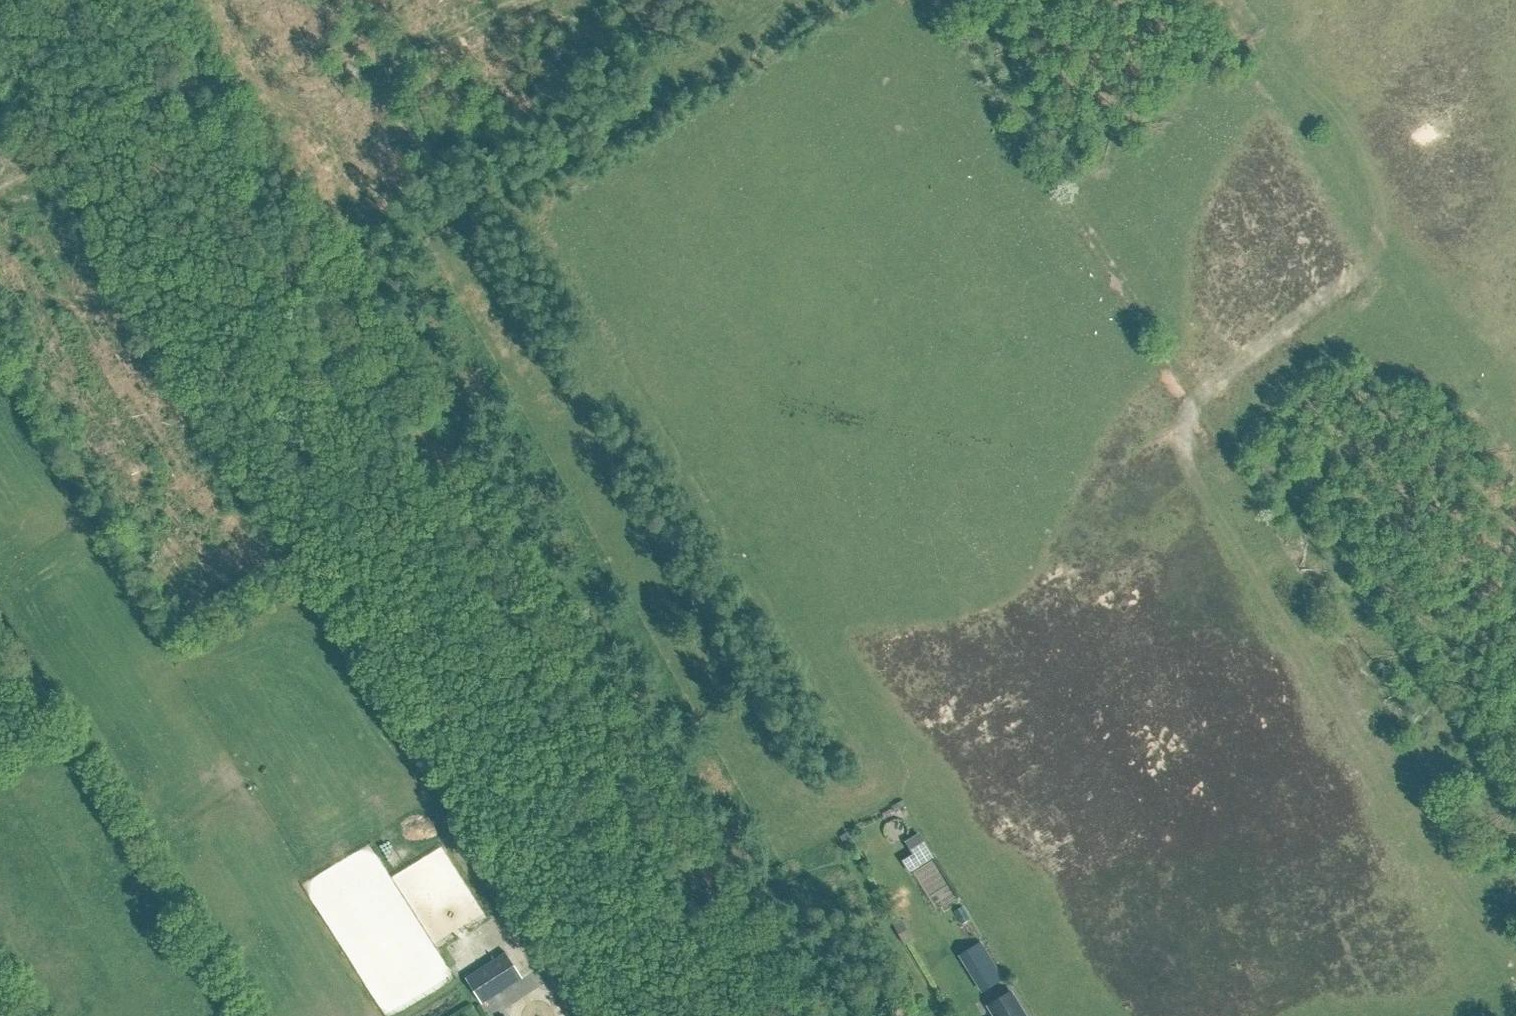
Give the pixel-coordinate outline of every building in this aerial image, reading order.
[(921,859),(940,849),(931,831),(912,841),(921,859)] [(469,952),(484,944),(473,925),(459,933),(469,952)] [(997,930),(972,940),(985,971),(1010,962),(997,930)] [(483,1004),(522,979),(505,952),(466,977),(483,1004)] [(1010,992),(987,1006),(994,1015),(1025,1015),(1010,992)]
